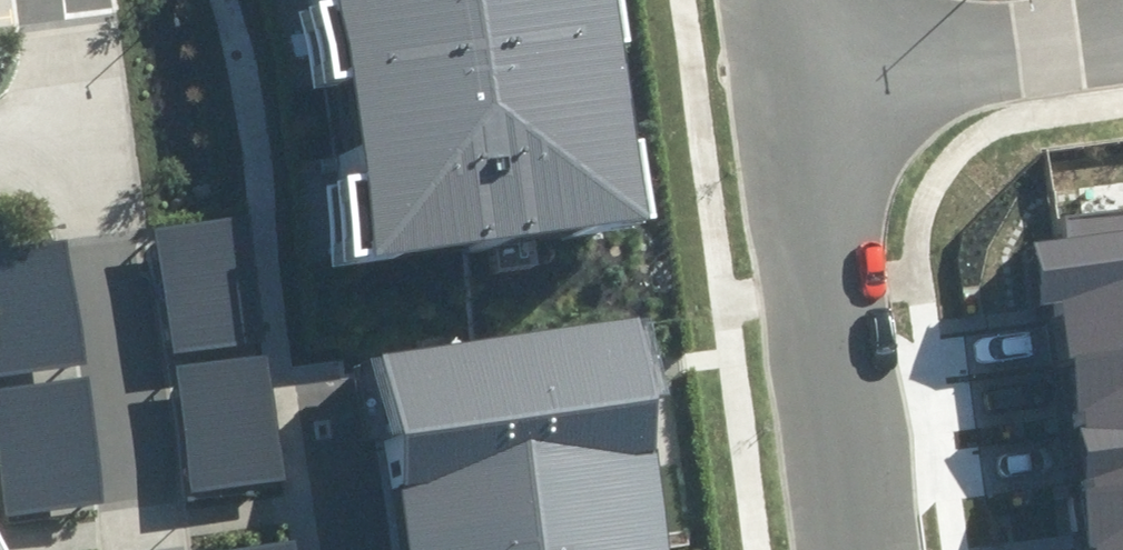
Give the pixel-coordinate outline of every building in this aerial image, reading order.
[(377,252),(638,218),(609,0),(343,0),(377,252)] [(259,337),(242,208),(154,220),(170,348),(259,337)] [(1068,217),(1071,240),(1034,245),(1043,308),(1063,305),(1097,549),(1122,549),(1122,210),(1068,217)] [(57,227),(0,234),(0,365),(74,355),(57,227)] [(359,345),(387,549),(640,549),(607,311),(359,345)] [(277,476),(260,347),(171,358),(188,487),(277,476)] [(76,369),(0,379),(0,481),(4,509),(92,498),(76,369)] [(280,533),(192,544),(192,549),(283,549),(280,533)]
